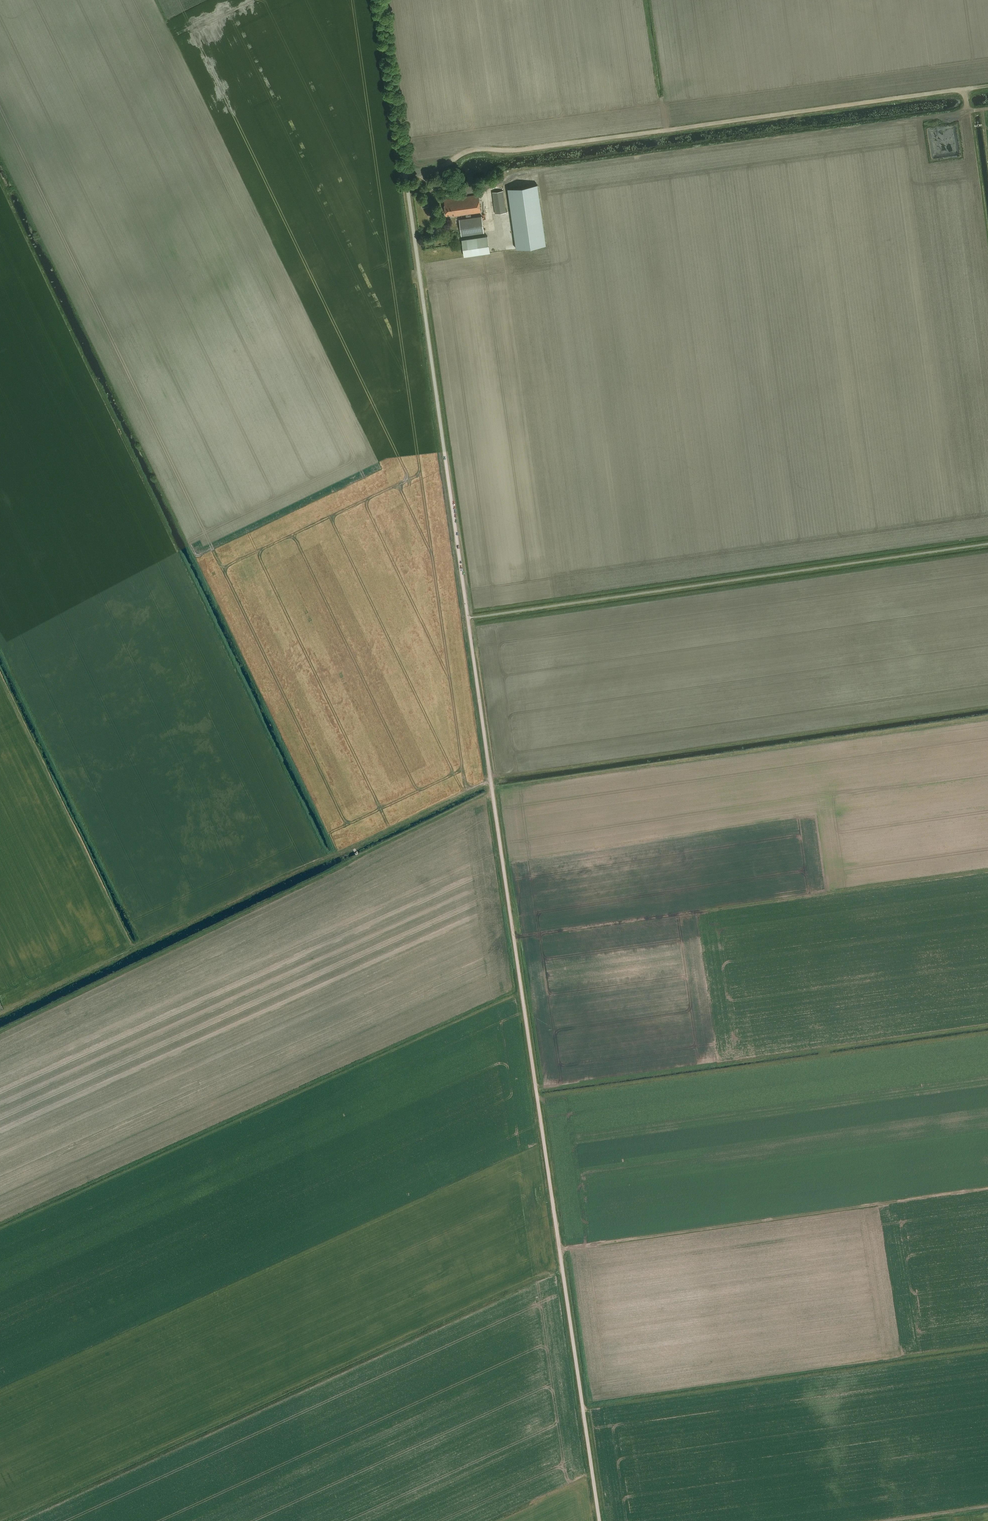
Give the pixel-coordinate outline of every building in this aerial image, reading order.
[(537,185),(509,190),(517,249),(546,245),(537,185)] [(493,191),(496,213),(506,212),(503,190),(493,191)] [(444,199),(446,216),(452,215),(452,216),(453,216),(481,212),(481,213),(481,212),(479,194),(478,194),(478,195),(444,199)] [(482,216),(459,219),(462,236),(484,233),(482,216)] [(488,236),(462,239),(464,256),(490,253),(488,236)]
